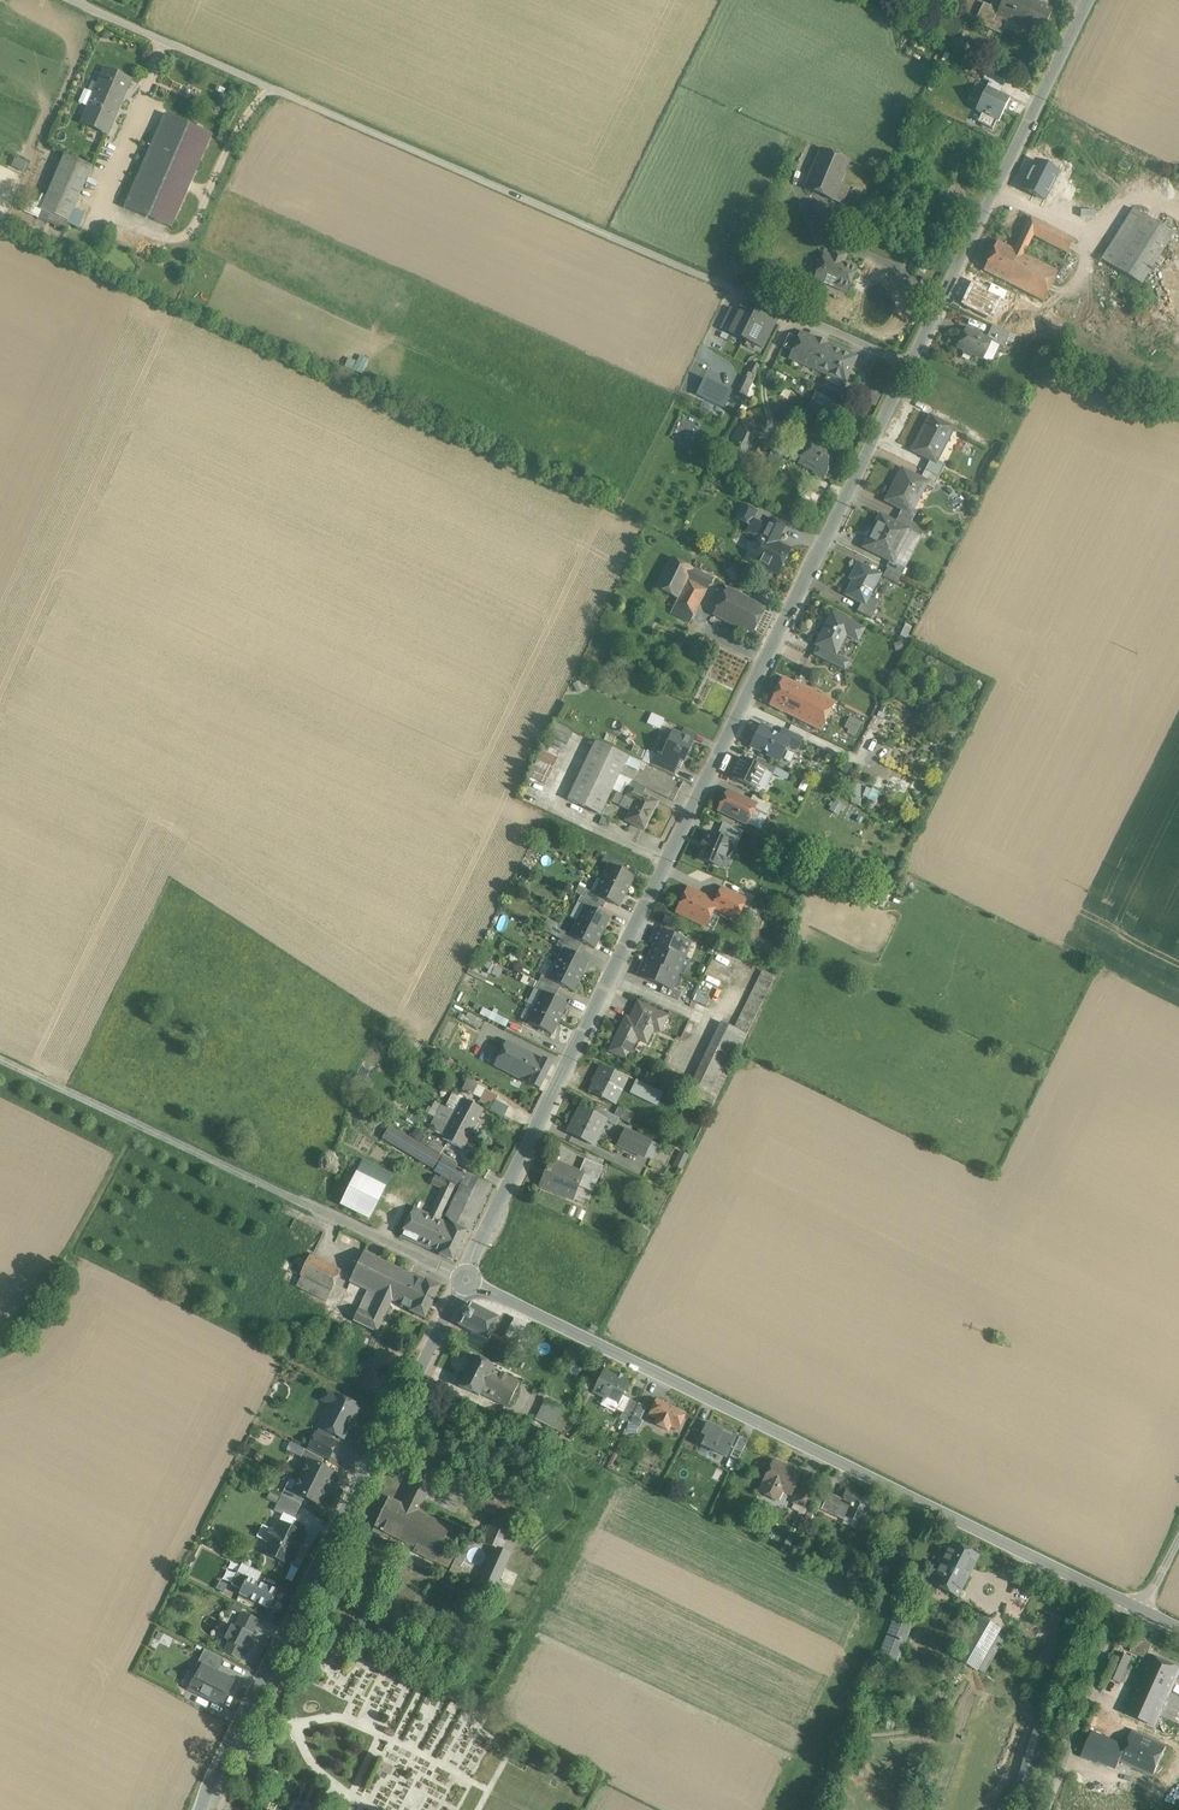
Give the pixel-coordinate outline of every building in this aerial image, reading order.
[(1028,0),(1003,0),(1000,6),(996,15),(1007,20),(1006,23),(1000,36),(996,44),(1012,51),(1025,23),(1031,26),(1029,30),(1041,36),(1053,11),(1045,8),(1047,5),(1042,3),(1041,6),(1028,0)] [(987,12),(986,13),(1006,23),(1007,20),(996,15),(1000,6),(992,2),(987,12)] [(967,17),(951,9),(939,32),(955,41),(967,17)] [(1006,23),(986,13),(987,12),(981,9),(974,24),(1000,36),(1006,23)] [(120,108),(132,80),(103,68),(91,96),(120,108)] [(1010,99),(986,88),(975,111),(999,122),(1010,99)] [(107,136),(120,108),(91,96),(79,124),(107,136)] [(125,209),(171,228),(211,134),(164,115),(125,209)] [(850,161),(821,149),(804,189),(833,201),(833,200),(840,184),(850,161)] [(16,156),(12,165),(23,171),(28,161),(16,156)] [(68,224),(92,168),(66,157),(42,213),(68,224)] [(849,188),(840,184),(833,200),(842,205),(849,188)] [(1173,234),(1133,209),(1101,260),(1138,283),(1141,285),(1173,234)] [(1073,239),(1030,217),(1014,250),(1020,253),(1024,255),(1033,235),(1067,252),(1073,239)] [(1014,250),(997,242),(983,271),(1006,282),(1020,253),(1014,250)] [(858,267),(827,253),(816,280),(847,293),(858,267)] [(1024,255),(1020,253),(1006,282),(1044,301),(1058,272),(1024,255)] [(1138,283),(1124,274),(1113,291),(1127,299),(1138,283)] [(1127,299),(1113,291),(1109,297),(1123,306),(1127,299)] [(1171,318),(1178,323),(1178,306),(1178,305),(1171,318)] [(731,308),(720,329),(730,334),(731,333),(740,314),(741,313),(731,308)] [(752,320),(740,314),(731,333),(761,348),(774,323),(762,316),(762,317),(755,313),(752,320)] [(1010,334),(992,325),(986,339),(991,341),(990,342),(1003,348),(1010,334)] [(986,339),(966,329),(957,348),(964,351),(963,353),(971,357),(972,355),(982,359),(990,342),(991,341),(986,339)] [(811,342),(799,337),(793,351),(805,357),(811,342)] [(820,349),(814,347),(815,344),(811,342),(805,357),(793,351),(790,358),(845,382),(856,357),(825,343),(823,349),(821,349),(820,349)] [(759,366),(753,363),(749,372),(755,375),(759,366)] [(702,378),(692,403),(722,414),(731,389),(702,378)] [(742,383),(736,394),(744,398),(750,387),(742,383)] [(847,416),(814,398),(809,409),(841,426),(847,416)] [(952,428),(929,416),(912,450),(930,460),(934,462),(935,461),(952,428)] [(743,420),(728,449),(731,451),(728,457),(740,464),(758,427),(743,420)] [(822,438),(809,431),(803,442),(809,445),(799,464),(813,472),(812,473),(824,479),(828,471),(827,470),(839,448),(822,439),(822,438)] [(784,455),(773,449),(772,451),(766,448),(762,455),(768,458),(767,460),(778,466),(784,455)] [(945,466),(935,461),(934,462),(930,460),(924,471),(939,478),(945,466)] [(921,477),(903,469),(886,502),(902,510),(910,514),(910,513),(925,485),(927,481),(921,477)] [(939,478),(924,471),(921,477),(927,481),(925,485),(933,489),(939,478)] [(755,512),(743,506),(737,519),(749,525),(751,520),(755,512)] [(910,514),(902,510),(899,516),(911,522),(915,516),(910,513),(910,514)] [(895,524),(879,516),(871,532),(875,534),(867,550),(889,561),(894,564),(895,562),(910,532),(895,524)] [(899,516),(898,516),(895,524),(910,532),(921,537),(925,529),(911,522),(899,516)] [(767,527),(751,520),(749,525),(746,531),(753,534),(754,534),(754,533),(761,537),(750,561),(778,574),(790,550),(773,542),(777,533),(767,528),(767,527)] [(784,526),(771,520),(767,527),(767,528),(777,533),(780,534),(784,526)] [(694,568),(671,557),(656,588),(678,599),(688,580),(694,568)] [(894,564),(889,561),(886,568),(887,568),(901,576),(905,567),(895,562),(894,564)] [(880,575),(858,563),(853,573),(856,575),(846,595),(862,603),(865,605),(874,609),(877,602),(868,598),(880,575)] [(713,578),(694,568),(688,580),(707,590),(713,578)] [(901,576),(887,568),(883,577),(898,585),(903,576),(901,576)] [(707,590),(688,580),(678,599),(675,606),(694,616),(707,590)] [(728,587),(713,615),(728,623),(743,596),(728,587)] [(767,609),(743,596),(728,623),(752,636),(767,609)] [(874,609),(865,605),(862,603),(857,612),(871,619),(875,610),(874,609)] [(694,616),(675,606),(671,613),(690,623),(694,616)] [(863,631),(832,614),(816,645),(818,647),(836,656),(846,636),(857,642),(863,631)] [(836,656),(818,647),(814,655),(831,664),(836,656)] [(847,661),(836,656),(831,664),(842,669),(847,661)] [(807,689),(784,678),(770,705),(793,717),(807,689)] [(807,689),(793,717),(820,730),(834,703),(807,689)] [(652,712),(647,722),(660,728),(665,718),(652,712)] [(780,736),(761,726),(759,730),(755,730),(753,735),(755,738),(751,746),(779,760),(784,751),(783,749),(786,743),(788,739),(780,736)] [(802,739),(783,729),(780,736),(788,739),(786,743),(797,749),(802,739)] [(669,742),(667,748),(666,748),(661,757),(678,764),(679,760),(683,762),(693,740),(682,735),(682,736),(673,732),(668,742),(669,742)] [(629,756),(596,741),(567,800),(603,816),(614,790),(620,775),(629,756)] [(546,785),(561,752),(547,746),(532,778),(546,785)] [(641,761),(630,756),(626,765),(637,770),(641,761)] [(777,767),(757,757),(754,765),(765,770),(764,771),(773,775),(777,767)] [(754,765),(741,759),(732,777),(756,788),(764,771),(765,770),(754,765)] [(641,761),(637,770),(649,775),(653,767),(641,761)] [(614,790),(626,796),(630,788),(633,781),(620,775),(614,790)] [(646,788),(633,781),(630,788),(643,794),(646,788)] [(876,801),(881,792),(867,786),(863,796),(876,801)] [(630,788),(626,796),(629,798),(624,808),(631,811),(626,821),(645,830),(658,801),(643,794),(630,788)] [(750,801),(728,791),(722,802),(720,802),(718,805),(720,808),(718,810),(746,824),(754,808),(756,804),(750,801)] [(772,805),(753,795),(750,801),(756,804),(754,808),(767,815),(772,805)] [(836,800),(829,808),(839,815),(845,807),(836,800)] [(708,831),(696,859),(720,869),(731,843),(737,845),(743,831),(723,823),(718,835),(708,831)] [(625,863),(605,854),(602,861),(609,865),(621,870),(625,863)] [(621,870),(609,865),(602,880),(626,891),(633,876),(621,870)] [(626,891),(602,880),(595,894),(595,895),(606,901),(618,906),(626,891)] [(716,901),(688,888),(677,912),(688,917),(688,919),(693,921),(694,920),(705,926),(714,909),(717,902),(716,901)] [(738,895),(722,888),(716,901),(717,902),(714,909),(728,916),(728,915),(738,895)] [(595,894),(587,890),(584,897),(600,905),(603,907),(606,901),(595,895),(595,894)] [(738,895),(728,915),(735,919),(745,899),(738,895)] [(584,897),(581,896),(577,903),(585,907),(585,906),(597,912),(600,905),(584,897)] [(597,912),(585,906),(585,907),(578,921),(601,933),(609,918),(597,912)] [(601,933),(578,921),(570,936),(582,942),(594,948),(601,933)] [(675,929),(662,923),(659,930),(673,935),(675,929)] [(659,930),(658,929),(652,944),(655,945),(656,945),(683,957),(689,942),(673,935),(659,930)] [(582,942),(570,936),(563,932),(559,939),(579,949),(582,942)] [(579,949),(559,939),(556,946),(563,950),(564,949),(576,955),(579,949)] [(683,957),(656,945),(655,945),(648,963),(676,975),(683,957)] [(576,955),(564,949),(563,950),(556,964),(580,976),(588,961),(576,955)] [(676,975),(648,963),(645,962),(639,976),(663,986),(670,989),(670,988),(676,975)] [(484,970),(499,977),(502,969),(488,963),(484,970)] [(580,976),(556,964),(549,979),(549,980),(561,985),(573,991),(580,976)] [(775,977),(762,970),(759,977),(772,983),(775,977)] [(561,985),(549,980),(549,979),(542,975),(538,982),(558,992),(561,985)] [(772,983),(759,977),(756,983),(769,989),(772,983)] [(558,992),(538,982),(535,989),(542,993),(543,993),(554,998),(558,992)] [(769,989),(756,983),(753,990),(765,996),(769,989)] [(681,993),(670,988),(670,989),(663,986),(660,993),(678,1000),(681,993)] [(765,996),(753,990),(749,996),(762,1002),(765,996)] [(554,998),(543,993),(542,993),(535,1008),(559,1019),(566,1004),(554,998)] [(709,1000),(696,994),(693,1001),(706,1006),(709,1000)] [(762,1002),(749,996),(746,1002),(759,1009),(762,1002)] [(668,1016),(637,1001),(629,1018),(630,1019),(653,1030),(653,1029),(658,1032),(659,1032),(660,1031),(661,1031),(668,1016)] [(759,1009),(746,1002),(743,1009),(756,1015),(759,1009)] [(482,1008),(479,1015),(506,1026),(509,1019),(482,1008)] [(559,1019),(535,1008),(528,1023),(552,1034),(559,1019)] [(756,1015),(743,1009),(740,1015),(753,1022),(756,1015)] [(481,1021),(468,1014),(464,1021),(477,1029),(481,1021)] [(753,1022),(740,1015),(737,1022),(750,1028),(753,1022)] [(627,1025),(623,1023),(609,1051),(628,1060),(639,1036),(648,1041),(653,1030),(630,1019),(627,1025)] [(734,1028),(721,1022),(709,1047),(735,1059),(747,1035),(746,1035),(734,1028)] [(750,1028),(737,1022),(734,1028),(746,1035),(750,1028)] [(508,1041),(495,1066),(513,1075),(526,1050),(508,1041)] [(735,1059),(709,1047),(691,1086),(699,1090),(716,1098),(735,1059)] [(543,1059),(526,1050),(513,1075),(531,1084),(541,1090),(554,1064),(544,1059),(543,1059)] [(438,1057),(429,1052),(424,1061),(432,1066),(438,1057)] [(624,1078),(601,1067),(597,1077),(591,1092),(602,1097),(602,1098),(613,1103),(624,1078)] [(663,1068),(658,1081),(664,1084),(670,1070),(663,1068)] [(670,1070),(664,1084),(671,1086),(676,1073),(670,1070)] [(676,1073),(671,1086),(677,1089),(683,1076),(676,1073)] [(414,1075),(409,1082),(416,1086),(421,1080),(414,1075)] [(683,1076),(677,1089),(684,1092),(689,1078),(683,1076)] [(663,1094),(637,1081),(631,1093),(657,1105),(663,1094)] [(486,1089),(476,1085),(472,1094),(481,1098),(486,1089)] [(481,1098),(479,1102),(492,1108),(496,1101),(499,1096),(486,1089),(481,1098)] [(716,1098),(699,1090),(695,1097),(713,1104),(716,1098)] [(483,1109),(452,1094),(446,1107),(441,1105),(434,1118),(440,1121),(450,1126),(452,1122),(471,1132),(483,1109)] [(508,1107),(496,1101),(492,1108),(490,1111),(503,1118),(508,1107)] [(435,1102),(429,1115),(434,1118),(441,1105),(435,1102)] [(635,1115),(619,1107),(615,1116),(619,1118),(630,1123),(635,1115)] [(596,1115),(582,1108),(569,1132),(595,1145),(606,1122),(607,1120),(596,1115)] [(615,1116),(600,1108),(596,1115),(607,1120),(606,1122),(614,1126),(619,1118),(615,1116)] [(471,1132),(452,1122),(450,1126),(440,1121),(434,1118),(432,1123),(437,1126),(435,1131),(444,1136),(443,1139),(462,1149),(471,1132)] [(443,1157),(390,1125),(382,1138),(435,1169),(443,1157)] [(651,1142),(625,1129),(618,1145),(644,1157),(651,1142)] [(444,1148),(431,1141),(428,1147),(440,1154),(444,1148)] [(674,1164),(682,1168),(689,1155),(681,1151),(674,1164)] [(457,1164),(444,1156),(443,1157),(435,1169),(434,1171),(456,1186),(459,1188),(466,1173),(456,1166),(457,1164)] [(603,1166),(585,1159),(579,1172),(583,1173),(582,1175),(597,1181),(603,1166)] [(579,1172),(551,1160),(540,1186),(572,1200),(582,1175),(583,1173),(579,1172)] [(362,1162),(342,1202),(371,1216),(391,1176),(362,1162)] [(492,1185),(466,1173),(459,1188),(446,1216),(454,1224),(467,1230),(466,1232),(470,1233),(492,1185)] [(428,1214),(415,1207),(401,1235),(440,1254),(453,1225),(440,1219),(456,1186),(435,1176),(431,1184),(440,1188),(428,1214)] [(453,1225),(440,1254),(453,1260),(466,1232),(467,1230),(454,1224),(453,1225)] [(407,1273),(364,1251),(349,1282),(367,1291),(353,1321),(377,1333),(392,1300),(393,1301),(407,1273)] [(341,1271),(311,1257),(296,1286),(326,1301),(341,1271)] [(425,1281),(407,1273),(393,1301),(411,1310),(410,1311),(424,1318),(440,1287),(426,1280),(425,1281)] [(496,1317),(472,1305),(470,1304),(469,1305),(468,1306),(466,1311),(466,1310),(462,1318),(463,1318),(460,1323),(460,1322),(459,1324),(460,1324),(459,1325),(460,1325),(461,1326),(462,1326),(485,1338),(487,1339),(488,1338),(489,1337),(497,1321),(498,1319),(497,1319),(498,1318),(497,1318),(496,1317)] [(514,1317),(505,1337),(517,1343),(527,1324),(514,1317)] [(493,1366),(473,1356),(458,1386),(479,1396),(480,1393),(507,1407),(519,1383),(507,1376),(502,1373),(502,1374),(492,1369),(493,1366)] [(629,1382),(604,1370),(592,1393),(604,1398),(600,1405),(614,1412),(614,1411),(622,1414),(629,1399),(622,1396),(629,1382)] [(359,1407),(335,1395),(320,1427),(343,1438),(359,1407)] [(629,1399),(622,1414),(630,1419),(638,1404),(629,1399)] [(564,1409),(545,1400),(534,1420),(554,1429),(564,1409)] [(685,1414),(656,1401),(649,1415),(657,1419),(655,1424),(668,1430),(670,1425),(678,1428),(685,1414)] [(630,1419),(628,1423),(639,1429),(643,1421),(640,1420),(646,1408),(638,1404),(630,1419)] [(630,1419),(622,1414),(620,1419),(628,1423),(630,1419)] [(722,1431),(707,1424),(702,1434),(707,1436),(702,1445),(726,1457),(734,1439),(720,1433),(722,1431)] [(336,1443),(316,1433),(309,1447),(329,1457),(336,1443)] [(740,1437),(730,1456),(738,1460),(748,1441),(740,1437)] [(323,1459),(304,1450),(300,1457),(308,1461),(308,1460),(320,1466),(323,1459)] [(320,1466),(308,1460),(308,1461),(300,1476),(328,1490),(330,1486),(329,1486),(335,1474),(320,1466)] [(800,1476),(772,1462),(763,1482),(764,1483),(759,1494),(772,1500),(776,1490),(779,1492),(779,1490),(791,1495),(800,1476)] [(419,1471),(402,1505),(412,1509),(417,1512),(433,1478),(419,1471)] [(328,1490),(300,1476),(297,1483),(291,1480),(289,1481),(285,1487),(293,1491),(293,1492),(304,1498),(320,1505),(326,1493),(327,1494),(328,1490)] [(304,1498),(293,1492),(293,1491),(285,1487),(282,1495),(301,1505),(304,1498)] [(814,1493),(800,1487),(793,1502),(807,1509),(814,1493)] [(870,1500),(846,1490),(842,1500),(837,1498),(830,1512),(843,1518),(845,1514),(860,1521),(870,1500)] [(494,1548),(477,1586),(485,1590),(502,1551),(509,1555),(524,1522),(517,1519),(522,1507),(486,1491),(479,1507),(494,1514),(481,1542),(494,1548)] [(829,1494),(822,1509),(830,1512),(837,1498),(829,1494)] [(301,1505),(282,1495),(274,1511),(293,1520),(301,1505)] [(402,1505),(388,1498),(374,1527),(375,1527),(373,1531),(379,1534),(380,1532),(382,1533),(383,1531),(398,1538),(412,1509),(402,1505)] [(417,1512),(412,1509),(398,1538),(416,1547),(414,1551),(433,1561),(439,1549),(450,1527),(417,1512)] [(279,1522),(274,1532),(271,1530),(266,1541),(269,1542),(264,1552),(288,1564),(292,1555),(295,1557),(301,1545),(298,1543),(303,1534),(279,1522)] [(979,1556),(951,1541),(930,1583),(958,1597),(979,1556)] [(456,1557),(439,1549),(433,1561),(451,1569),(455,1560),(456,1557)] [(455,1560),(451,1569),(448,1574),(455,1576),(461,1563),(455,1560)] [(262,1573),(242,1564),(237,1573),(247,1578),(248,1577),(257,1582),(262,1573)] [(513,1583),(517,1573),(505,1568),(501,1579),(513,1583)] [(257,1582),(248,1577),(247,1578),(237,1573),(231,1585),(241,1590),(239,1595),(269,1609),(278,1591),(267,1586),(267,1587),(257,1582)] [(915,1617),(897,1610),(879,1654),(885,1657),(883,1660),(889,1663),(890,1659),(897,1661),(915,1617)] [(259,1620),(242,1612),(235,1627),(251,1635),(259,1620)] [(979,1617),(955,1659),(976,1670),(1000,1628),(979,1617)] [(235,1627),(232,1625),(225,1639),(230,1642),(225,1652),(239,1659),(244,1649),(246,1650),(253,1635),(251,1635),(235,1627)] [(1151,1643),(1136,1636),(1130,1650),(1145,1657),(1151,1643)] [(202,1666),(217,1673),(224,1659),(204,1649),(197,1664),(202,1666)] [(1119,1652),(1108,1677),(1119,1682),(1130,1657),(1119,1652)] [(1149,1656),(1138,1681),(1168,1694),(1168,1693),(1178,1669),(1149,1656)] [(217,1673),(202,1666),(197,1677),(196,1676),(189,1689),(222,1704),(233,1681),(217,1673)] [(1168,1694),(1138,1681),(1127,1706),(1122,1705),(1119,1711),(1154,1726),(1168,1694)] [(1168,1693),(1168,1694),(1154,1726),(1178,1737),(1178,1698),(1168,1693)] [(1032,1727),(1019,1771),(1031,1774),(1043,1730),(1032,1727)] [(1091,1732),(1080,1757),(1095,1764),(1096,1761),(1106,1739),(1091,1732)] [(1164,1747),(1131,1732),(1124,1747),(1119,1759),(1152,1774),(1158,1761),(1164,1747)] [(1124,1747),(1106,1739),(1096,1761),(1115,1769),(1119,1759),(1124,1747)] [(1164,1747),(1158,1761),(1164,1764),(1171,1750),(1164,1747)] [(1152,1774),(1119,1759),(1115,1769),(1148,1784),(1151,1776),(1152,1774)] [(1164,1764),(1158,1761),(1152,1774),(1151,1776),(1158,1779),(1164,1764)] [(932,1780),(922,1775),(915,1789),(925,1794),(932,1780)]
